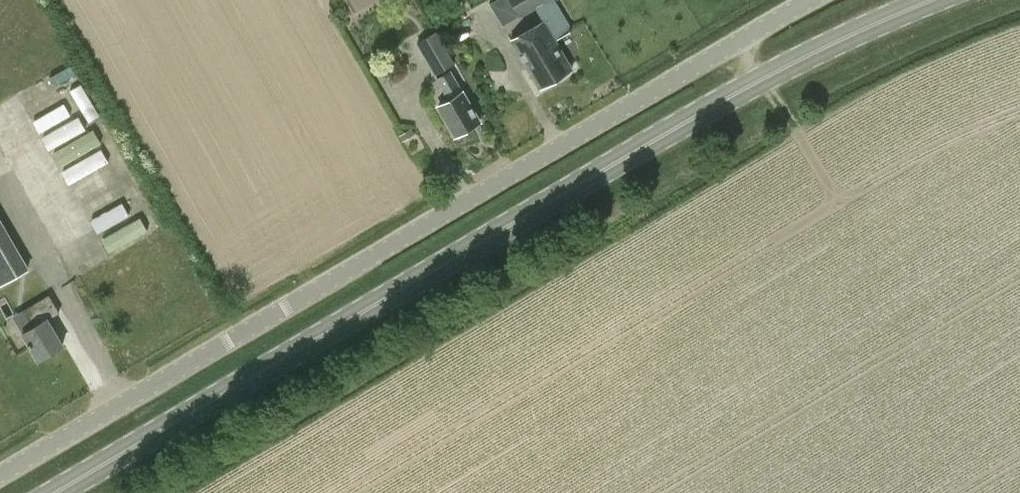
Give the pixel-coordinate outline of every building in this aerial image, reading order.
[(490,4),(504,27),(536,9),(543,21),(511,40),(539,89),(572,69),(556,41),(572,30),(554,0),(496,0),(490,4)] [(455,63),(436,31),(417,43),(435,74),(455,63)] [(463,92),(450,70),(437,77),(449,100),(438,106),(455,136),(480,122),(463,92)] [(118,167),(79,189),(88,204),(91,202),(98,215),(134,195),(118,167)] [(0,218),(0,287),(29,269),(0,218)] [(34,326),(22,333),(39,360),(62,345),(48,321),(60,313),(49,294),(23,311),(34,326)]
